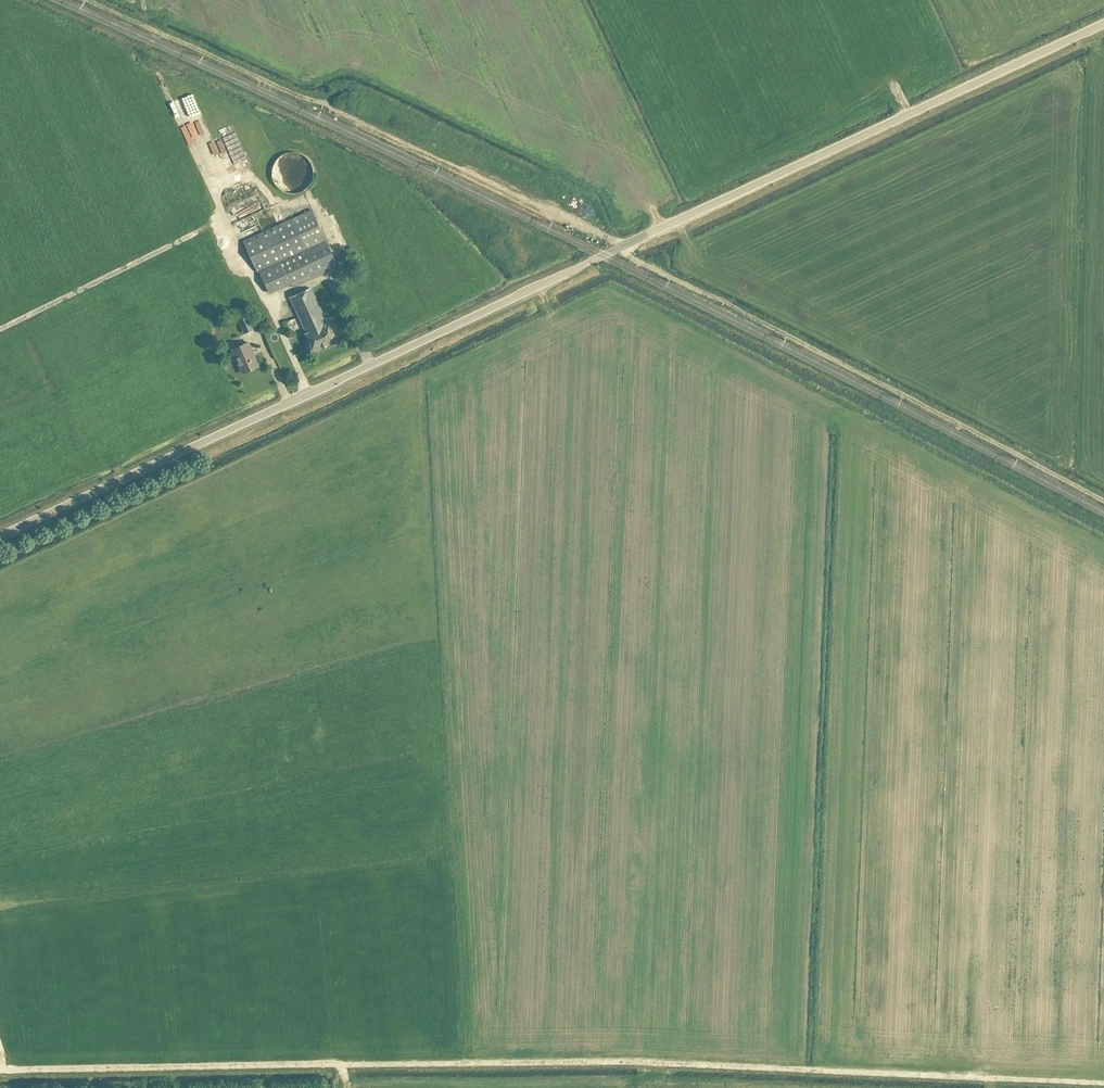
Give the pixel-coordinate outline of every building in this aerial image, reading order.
[(231,140),(209,146),(216,171),(237,165),(231,140)] [(283,173),(302,178),(306,165),(313,167),(317,155),(287,146),(282,161),(287,162),(283,173)] [(293,288),(337,267),(311,210),(243,242),(257,272),(259,271),(269,293),(290,283),(293,288)] [(310,288),(290,298),(306,333),(305,334),(313,351),(336,341),(328,324),(327,324),(310,288)] [(248,316),(238,321),(244,334),(254,330),(248,316)] [(243,373),(259,366),(248,342),(232,349),(243,373)]
